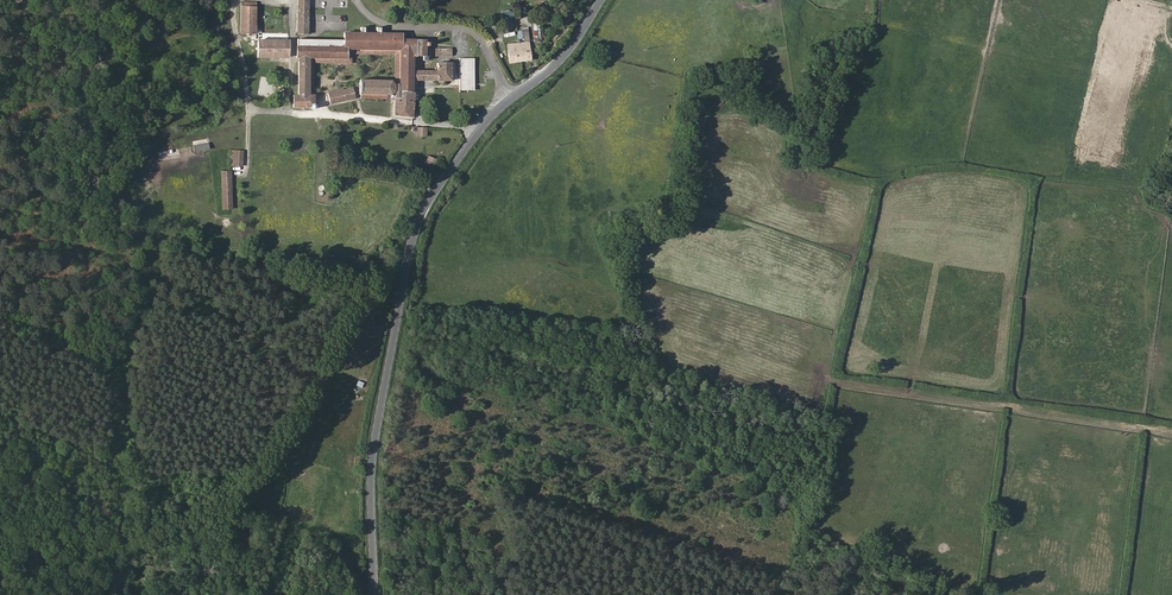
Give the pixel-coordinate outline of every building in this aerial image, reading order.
[(308,0),(298,0),(298,34),(307,34),(308,0)] [(255,26),(255,3),(241,2),(241,26),(240,26),(240,33),(255,33),(255,26)] [(501,24),(512,25),(513,12),(502,11),(501,24)] [(321,46),(297,46),(297,57),(299,57),(347,58),(347,49),(400,49),(400,84),(399,91),(403,92),(404,89),(407,89),(406,92),(411,92),(413,85),(416,85),(416,80),(437,80),(437,81),(451,81),(451,63),(437,63),(437,68),(435,68),(435,71),(413,70),(413,56),(424,56),(423,60),(427,60),(427,56),(426,56),(426,40),(401,40),(401,34),(380,33),(381,27),(377,27),(376,33),(364,33),(364,27),(360,27),(360,33),(344,33),(344,40),(344,47),(326,46),(326,40),(321,40),(321,46)] [(288,57),(288,41),(283,41),(275,41),(275,40),(270,40),(270,41),(263,41),(263,40),(258,40),(258,57),(262,57),(262,56),(270,57),(275,57),(283,57),(288,57)] [(531,60),(529,42),(510,44),(510,47),(508,48),(510,63),(515,62),(531,60)] [(400,84),(400,49),(347,49),(347,58),(299,57),(299,62),(309,62),(308,95),(313,95),(314,62),(351,63),(351,53),(395,54),(395,84),(400,84)] [(473,85),(473,58),(459,58),(460,89),(468,90),(468,85),(473,85)] [(293,95),(293,106),(311,106),(311,107),(311,108),(312,109),(313,109),(314,109),(315,109),(315,108),(315,107),(316,106),(315,105),(314,104),(313,104),(313,95),(308,95),(309,62),(299,62),(298,95),(293,95)] [(391,81),(360,80),(359,94),(360,94),(391,95),(394,98),(394,101),(393,115),(412,117),(414,93),(411,92),(406,92),(407,89),(404,89),(403,92),(399,91),(400,84),(395,84),(394,84),(391,81)] [(355,98),(353,88),(343,90),(343,89),(328,93),(330,104),(355,98)] [(426,137),(426,128),(412,128),(412,131),(417,131),(417,136),(426,137)] [(209,149),(208,143),(194,146),(195,152),(209,149)] [(180,154),(179,148),(158,152),(159,158),(180,154)] [(242,166),(243,151),(231,151),(230,165),(242,166)] [(232,208),(230,171),(222,172),(223,209),(232,208)]
